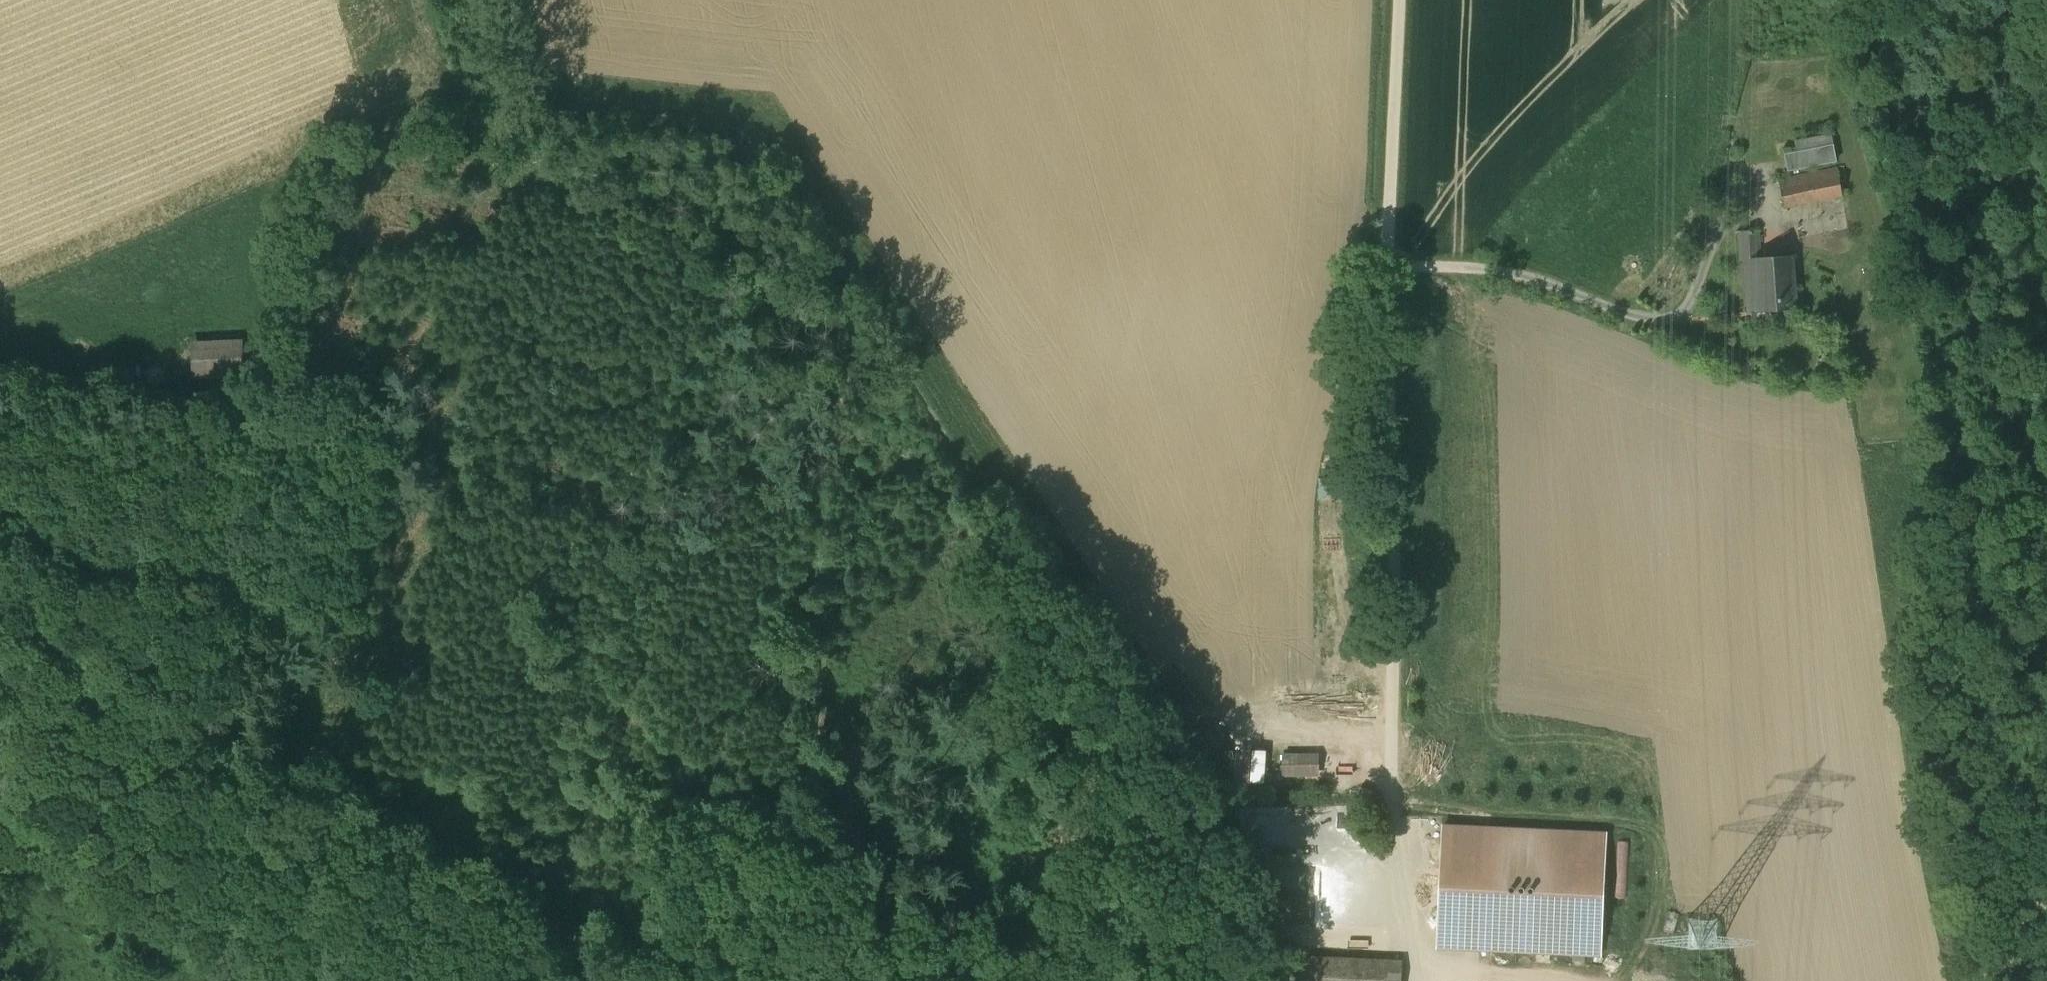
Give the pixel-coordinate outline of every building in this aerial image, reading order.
[(1789,171),(1836,161),(1834,146),(1786,155),(1789,171)] [(1837,169),(1781,180),(1786,207),(1842,195),(1837,169)] [(1758,231),(1740,232),(1742,262),(1745,261),(1760,260),(1758,231)] [(1760,260),(1745,261),(1750,313),(1778,310),(1798,308),(1798,306),(1793,257),(1760,260)] [(1798,308),(1778,310),(1779,324),(1802,322),(1801,306),(1798,306),(1798,308)] [(198,339),(200,378),(254,375),(252,336),(198,339)] [(1278,775),(1279,760),(1250,758),(1249,774),(1278,775)] [(1601,960),(1607,838),(1445,830),(1439,952),(1601,960)] [(1634,863),(1633,839),(1623,840),(1624,864),(1634,863)] [(1277,956),(1276,980),(1402,980),(1403,962),(1277,956)]
